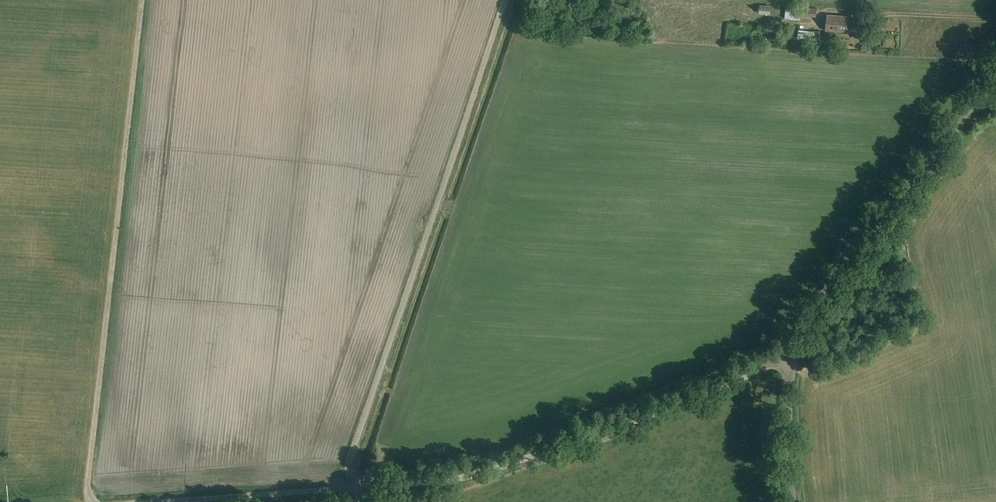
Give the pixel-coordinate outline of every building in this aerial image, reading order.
[(742,14),(754,14),(754,7),(748,7),(748,0),(742,0),(742,14)] [(769,13),(770,5),(760,4),(760,13),(769,13)] [(800,19),(801,16),(816,18),(817,8),(801,7),(801,8),(786,7),(785,18),(800,19)] [(825,30),(827,30),(847,32),(847,31),(859,31),(860,22),(860,20),(849,19),(849,18),(849,15),(826,14),(825,30)] [(820,38),(821,31),(798,29),(798,36),(820,38)]
